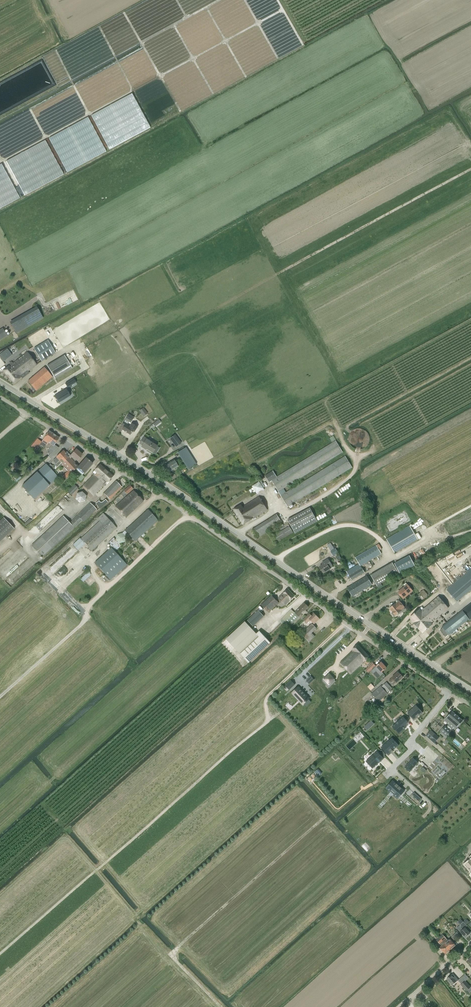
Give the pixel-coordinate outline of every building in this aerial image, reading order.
[(134,94),(92,114),(109,149),(151,129),(134,94)] [(90,117),(49,136),(66,172),(106,152),(90,117)] [(24,195),(64,175),(47,140),(7,160),(24,195)] [(0,166),(0,208),(20,200),(4,164),(0,166)] [(10,323),(16,333),(43,318),(37,308),(10,323)] [(34,348),(42,362),(55,353),(47,340),(34,348)] [(7,349),(1,354),(5,360),(12,355),(7,349)] [(74,350),(47,364),(55,378),(81,364),(74,350)] [(9,364),(8,366),(3,371),(8,377),(14,372),(13,371),(16,368),(18,370),(21,368),(22,370),(21,370),(24,374),(36,365),(36,364),(28,353),(27,353),(13,364),(12,362),(11,362),(9,364)] [(21,376),(24,374),(21,370),(22,370),(21,368),(18,370),(16,368),(13,371),(14,372),(8,377),(13,383),(21,377),(21,376)] [(52,377),(47,372),(44,368),(28,381),(36,390),(52,377)] [(66,389),(54,396),(58,403),(70,396),(66,389)] [(128,414),(128,415),(121,425),(123,427),(121,430),(130,435),(133,430),(134,431),(137,427),(131,424),(129,427),(126,425),(128,421),(130,423),(133,417),(128,414)] [(370,439),(370,436),(369,434),(368,432),(366,431),(365,429),(362,428),(360,428),(358,428),(356,428),(354,429),(352,430),(351,431),(349,433),(348,435),(348,437),(347,439),(348,441),(349,444),(350,446),(351,447),(353,449),(355,449),(357,450),(359,450),(362,450),(364,449),(366,448),(367,447),(368,445),(369,443),(370,441),(370,439)] [(41,442),(39,440),(37,439),(33,443),(38,447),(40,444),(44,447),(46,445),(48,443),(47,442),(49,438),(50,439),(53,434),(49,431),(41,442)] [(59,438),(53,434),(50,439),(49,438),(47,442),(48,443),(52,445),(47,453),(50,455),(58,448),(54,445),(59,438)] [(169,439),(176,447),(180,443),(174,435),(169,439)] [(143,437),(139,445),(142,446),(141,447),(146,450),(152,453),(155,454),(157,451),(154,450),(156,446),(146,440),(146,439),(143,437)] [(288,507),(352,468),(345,457),(286,493),(284,489),(343,452),(336,441),(277,477),(273,471),(265,476),(269,482),(272,481),(288,507)] [(188,469),(196,464),(185,447),(178,452),(188,469)] [(75,449),(69,457),(65,461),(62,464),(64,466),(63,467),(68,471),(63,475),(66,478),(76,469),(78,467),(73,462),(75,460),(76,461),(82,454),(75,449)] [(56,457),(52,461),(56,464),(57,463),(59,460),(66,454),(63,451),(56,457)] [(57,463),(56,464),(55,465),(57,467),(61,463),(62,464),(65,461),(69,457),(66,454),(59,460),(57,463)] [(86,458),(78,467),(76,469),(82,475),(92,464),(86,458)] [(166,474),(177,467),(173,460),(161,467),(166,474)] [(34,499),(58,477),(46,464),(22,486),(34,499)] [(88,491),(107,471),(100,465),(93,473),(94,474),(83,486),(88,491)] [(113,477),(107,471),(88,491),(93,496),(106,482),(107,483),(113,477)] [(110,500),(121,487),(115,482),(104,494),(110,500)] [(252,486),(257,495),(265,490),(263,488),(265,487),(262,482),(260,483),(260,482),(252,486)] [(74,485),(67,492),(71,496),(78,489),(74,485)] [(126,494),(133,489),(130,485),(123,491),(126,494)] [(138,506),(143,501),(133,491),(115,507),(125,517),(138,506)] [(84,503),(87,494),(81,492),(80,493),(77,492),(75,499),(84,503)] [(259,497),(247,504),(243,507),(242,505),(234,510),(243,525),(267,510),(259,497)] [(96,503),(100,509),(108,502),(106,499),(102,502),(100,502),(99,501),(96,503)] [(84,522),(96,509),(93,506),(92,505),(90,503),(70,523),(63,516),(31,546),(42,557),(82,520),(84,522)] [(318,521),(311,508),(288,520),(296,533),(318,521)] [(135,541),(158,521),(148,510),(125,530),(135,541)] [(97,519),(100,521),(81,539),(92,550),(116,528),(103,513),(97,519)] [(258,538),(281,523),(276,515),(253,529),(258,538)] [(38,529),(50,520),(46,516),(35,525),(38,529)] [(4,518),(0,521),(0,542),(14,529),(4,518)] [(293,532),(290,527),(290,526),(277,534),(277,533),(273,535),(278,543),(281,541),(281,540),(293,532)] [(395,553),(418,539),(410,526),(387,539),(395,553)] [(117,535),(116,540),(119,544),(124,542),(125,537),(122,534),(117,535)] [(72,545),(78,551),(85,544),(80,538),(72,545)] [(111,541),(108,544),(115,551),(120,546),(117,542),(113,539),(111,541)] [(361,566),(362,565),(381,554),(377,545),(356,558),(360,564),(347,572),(352,580),(365,572),(361,566)] [(73,546),(52,567),(64,579),(85,559),(73,546)] [(95,563),(110,580),(127,565),(111,548),(95,563)] [(394,564),(400,574),(415,566),(409,556),(394,564)] [(333,567),(332,566),(328,559),(324,562),(325,564),(320,567),(324,573),(330,569),(333,567)] [(377,586),(399,573),(393,563),(371,575),(377,586)] [(470,590),(470,569),(447,589),(458,601),(470,590)] [(353,596),(372,585),(367,576),(348,588),(353,596)] [(398,593),(400,595),(402,598),(411,590),(408,586),(403,589),(398,593)] [(285,605),(294,597),(287,590),(279,598),(285,605)] [(424,590),(419,594),(424,599),(428,595),(424,590)] [(269,612),(279,603),(272,595),(262,605),(269,612)] [(439,596),(425,609),(427,611),(424,614),(425,616),(421,619),(420,620),(421,622),(417,626),(419,628),(423,632),(432,624),(431,623),(449,608),(439,596)] [(399,601),(396,604),(395,604),(390,608),(392,612),(391,613),(394,616),(395,615),(398,613),(399,614),(404,609),(404,608),(404,607),(399,601)] [(308,607),(304,603),(295,613),(292,609),(281,621),(288,628),(308,607)] [(468,606),(443,626),(444,628),(449,634),(450,635),(451,633),(457,629),(469,620),(469,621),(470,619),(470,604),(468,606)] [(427,611),(425,609),(421,611),(420,610),(411,618),(415,623),(414,623),(417,626),(421,622),(420,620),(421,619),(425,616),(424,614),(427,611)] [(227,639),(241,654),(249,663),(271,643),(260,631),(257,634),(251,628),(264,616),(259,610),(246,622),(227,639)] [(310,614),(305,618),(304,620),(308,623),(311,620),(314,624),(320,619),(314,613),(312,616),(310,614)] [(305,631),(306,631),(302,635),(309,643),(315,637),(312,633),(317,628),(312,624),(305,631)] [(444,628),(440,630),(446,637),(449,634),(444,628)] [(351,674),(369,656),(358,644),(352,649),(354,650),(341,662),(351,674)] [(377,666),(376,667),(373,663),(369,666),(366,670),(368,673),(372,669),(373,670),(371,671),(374,674),(376,672),(380,676),(383,674),(382,672),(387,668),(381,662),(377,666)] [(397,683),(403,677),(403,676),(402,674),(401,674),(398,672),(392,677),(393,677),(389,680),(391,682),(395,680),(397,683)] [(331,686),(334,682),(333,681),(334,680),(329,674),(324,679),(323,681),(328,686),(329,684),(331,686)] [(309,685),(314,680),(311,676),(306,681),(309,685)] [(295,685),(291,681),(286,686),(289,690),(295,685)] [(388,692),(392,688),(387,683),(383,686),(382,685),(372,694),(380,702),(389,693),(388,692)] [(308,698),(297,687),(291,693),(302,704),(308,698)] [(416,705),(407,713),(408,713),(414,720),(414,721),(417,718),(416,716),(418,714),(421,711),(416,706),(416,705)] [(446,727),(445,726),(440,731),(446,737),(451,731),(451,730),(453,728),(455,729),(463,720),(452,712),(445,720),(449,724),(446,727)] [(397,727),(394,729),(399,734),(406,728),(406,727),(406,728),(404,726),(408,723),(403,717),(395,724),(397,727)] [(372,721),(365,727),(368,731),(375,725),(372,721)] [(426,736),(434,743),(439,738),(431,730),(426,736)] [(356,734),(353,738),(358,743),(361,739),(356,734)] [(392,738),(381,747),(388,755),(399,745),(396,747),(394,744),(393,743),(390,740),(392,738)] [(374,754),(366,761),(373,768),(372,769),(384,759),(380,755),(379,754),(376,756),(374,754)] [(410,761),(402,770),(407,775),(415,766),(410,761)] [(386,788),(385,788),(390,792),(392,790),(395,793),(394,794),(393,795),(397,799),(404,791),(397,784),(395,782),(393,780),(392,780),(393,781),(386,788)] [(464,922),(460,925),(459,926),(457,928),(460,932),(461,932),(466,937),(470,933),(465,928),(467,926),(464,922)] [(439,938),(431,929),(429,930),(437,939),(436,940),(442,946),(440,948),(445,954),(450,950),(439,938)] [(448,941),(442,935),(444,934),(441,930),(437,934),(440,937),(439,938),(450,950),(455,945),(449,939),(448,941)] [(451,975),(447,979),(452,985),(458,980),(455,976),(455,977),(453,975),(454,975),(453,974),(451,975)] [(470,987),(465,981),(461,985),(466,991),(467,990),(469,993),(470,991),(470,987)]
